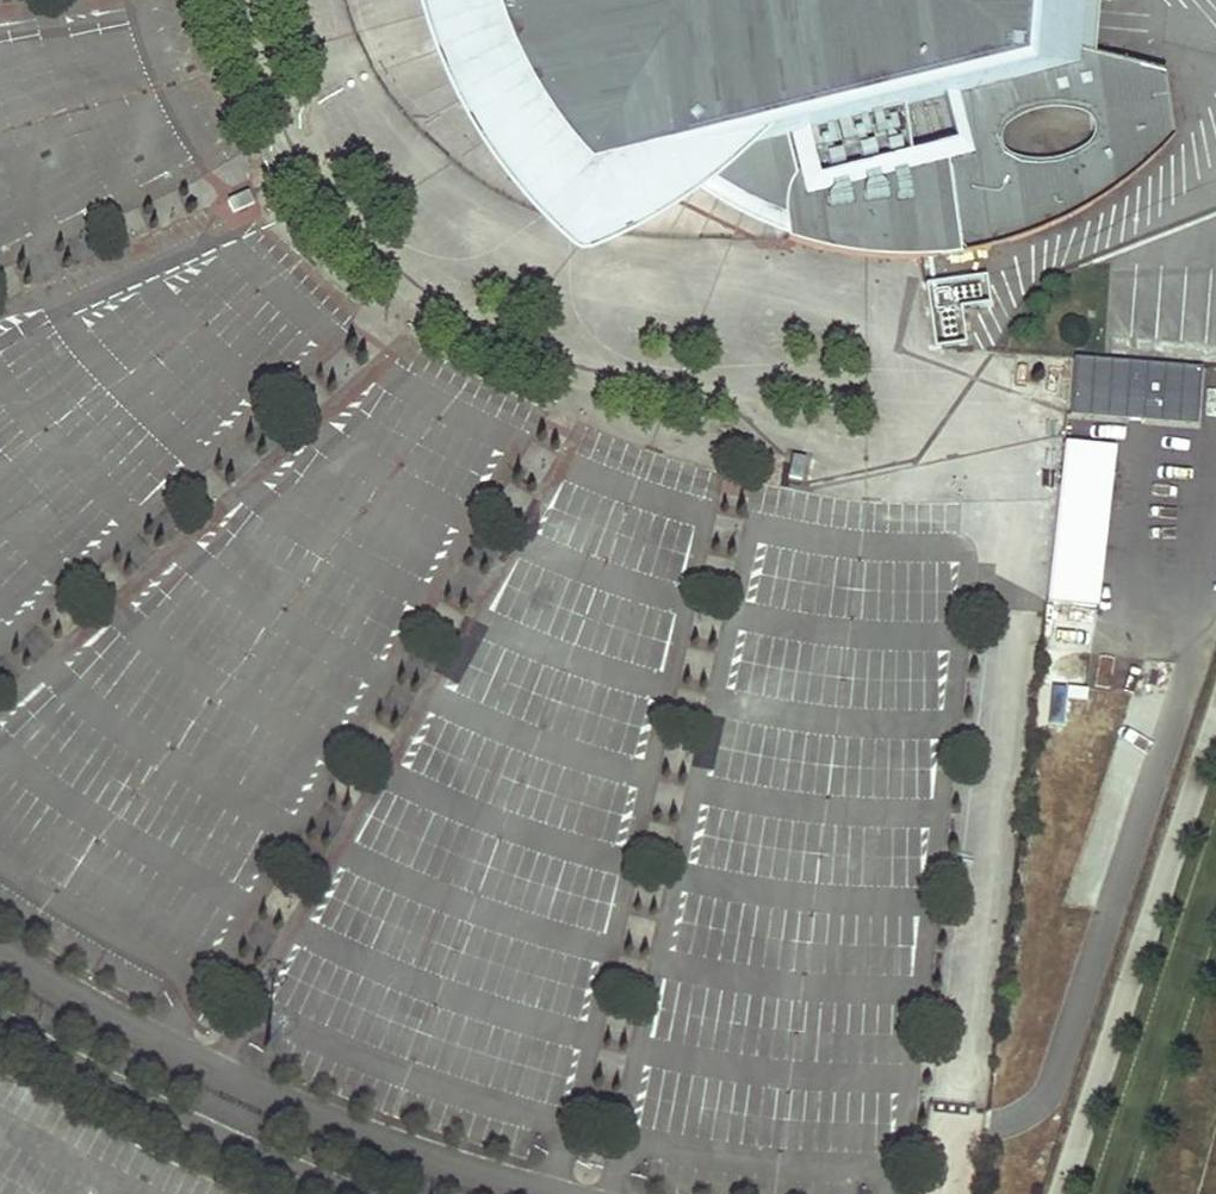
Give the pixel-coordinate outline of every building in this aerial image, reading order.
[(445,11),(467,8),(466,0),(444,0),(445,11)] [(467,8),(460,17),(459,33),(472,44),(493,44),(495,49),(506,66),(519,81),(533,95),(549,107),(567,117),(585,125),(604,130),(617,131),(625,140),(643,160),(670,184),(678,177),(703,155),(784,199),(784,207),(784,215),(787,236),(787,239),(832,252),(877,258),(922,258),(967,253),(990,247),(989,237),(1007,233),(1008,242),(1011,242),(1060,222),(1173,137),(1164,72),(1068,47),(1071,0),(466,0),(467,8)] [(732,212),(787,236),(784,215),(784,207),(784,199),(703,155),(678,177),(732,212)] [(989,237),(990,247),(1008,242),(1007,233),(989,237)] [(1110,345),(1215,343),(1215,270),(1108,273),(1110,345)] [(1204,364),(1078,355),(1074,413),(1199,422),(1204,364)] [(1114,444),(1069,440),(1048,640),(1093,644),(1114,444)]
